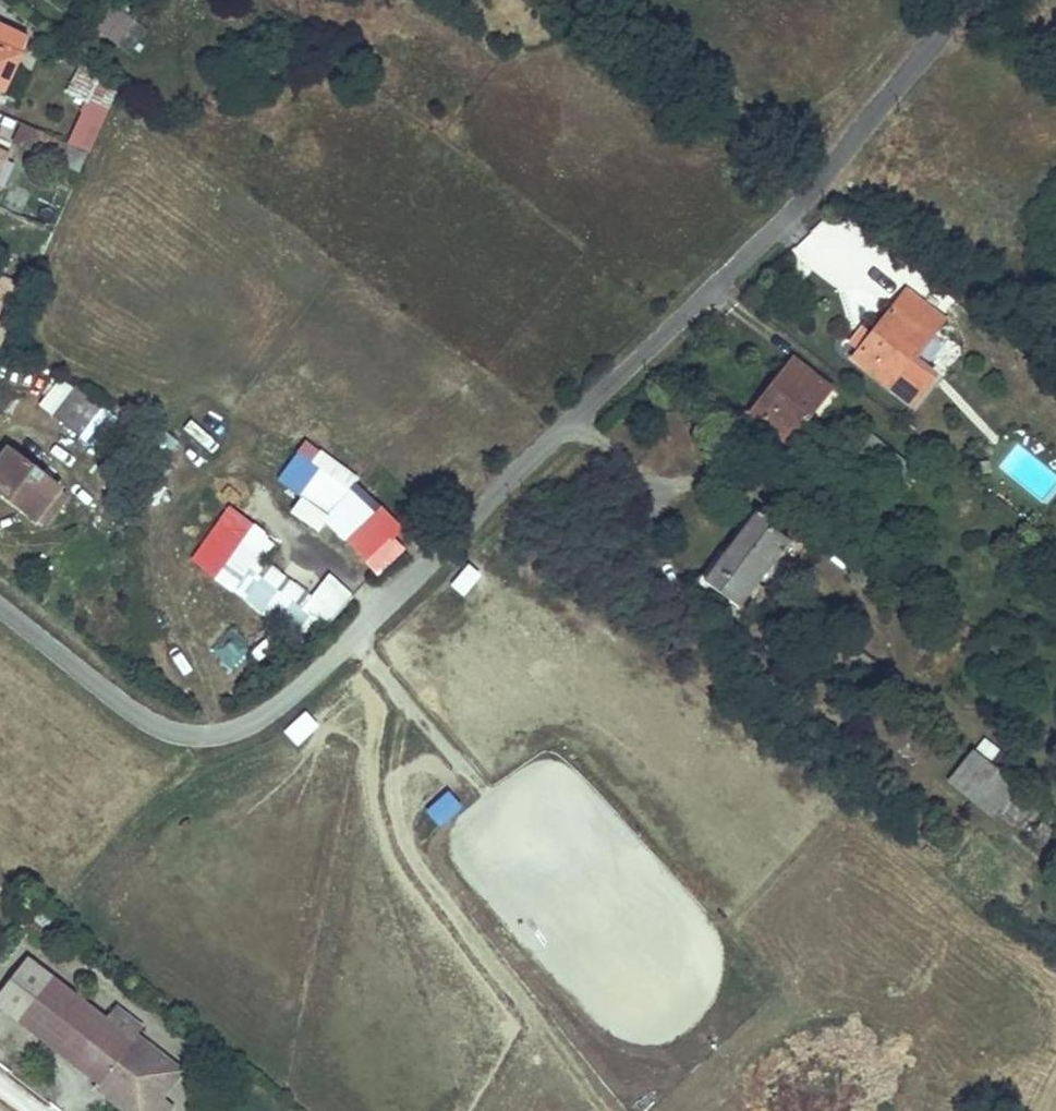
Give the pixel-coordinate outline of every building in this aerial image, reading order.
[(135,26),(110,7),(94,27),(118,46),(135,26)] [(16,43),(0,35),(0,79),(16,43)] [(79,58),(63,91),(84,101),(63,144),(78,151),(110,83),(79,58)] [(63,144),(15,121),(6,140),(54,163),(63,144)] [(63,144),(54,163),(69,170),(78,151),(63,144)] [(0,275),(0,300),(11,305),(20,285),(0,275)] [(909,294),(858,360),(918,407),(941,378),(919,361),(949,324),(909,294)] [(11,305),(0,300),(0,328),(11,305)] [(796,358),(752,413),(790,443),(834,389),(796,358)] [(79,385),(54,414),(82,437),(86,433),(106,409),(79,385)] [(106,409),(86,433),(97,442),(117,418),(106,409)] [(8,436),(0,446),(0,484),(31,509),(35,504),(43,509),(60,487),(54,481),(59,473),(8,436)] [(319,529),(321,527),(387,570),(412,532),(349,491),(360,473),(320,447),(313,458),(297,448),(276,480),(300,495),(290,510),(319,529)] [(768,523),(716,585),(748,611),(791,556),(797,562),(805,551),(768,523)] [(220,527),(196,558),(237,590),(235,592),(306,647),(320,629),(323,632),(358,597),(343,584),(310,619),(250,572),(261,558),(220,527)] [(466,594),(482,571),(468,561),(451,584),(466,594)] [(860,562),(850,574),(863,585),(873,573),(860,562)] [(194,631),(226,667),(242,653),(210,617),(194,631)] [(298,745),(322,724),(308,708),(284,729),(298,745)] [(976,748),(950,779),(996,817),(1007,803),(1021,786),(976,748)] [(425,809),(440,826),(465,803),(449,786),(425,809)] [(1021,786),(1007,803),(1019,812),(1032,796),(1021,786)] [(127,1031),(124,1036),(19,955),(0,979),(0,1009),(91,1080),(94,1075),(121,1096),(114,1104),(123,1110),(141,1110),(153,1095),(174,1068),(127,1031)] [(91,1080),(87,1084),(114,1104),(121,1096),(94,1075),(91,1080)] [(164,1104),(153,1095),(141,1110),(158,1110),(164,1104)]
